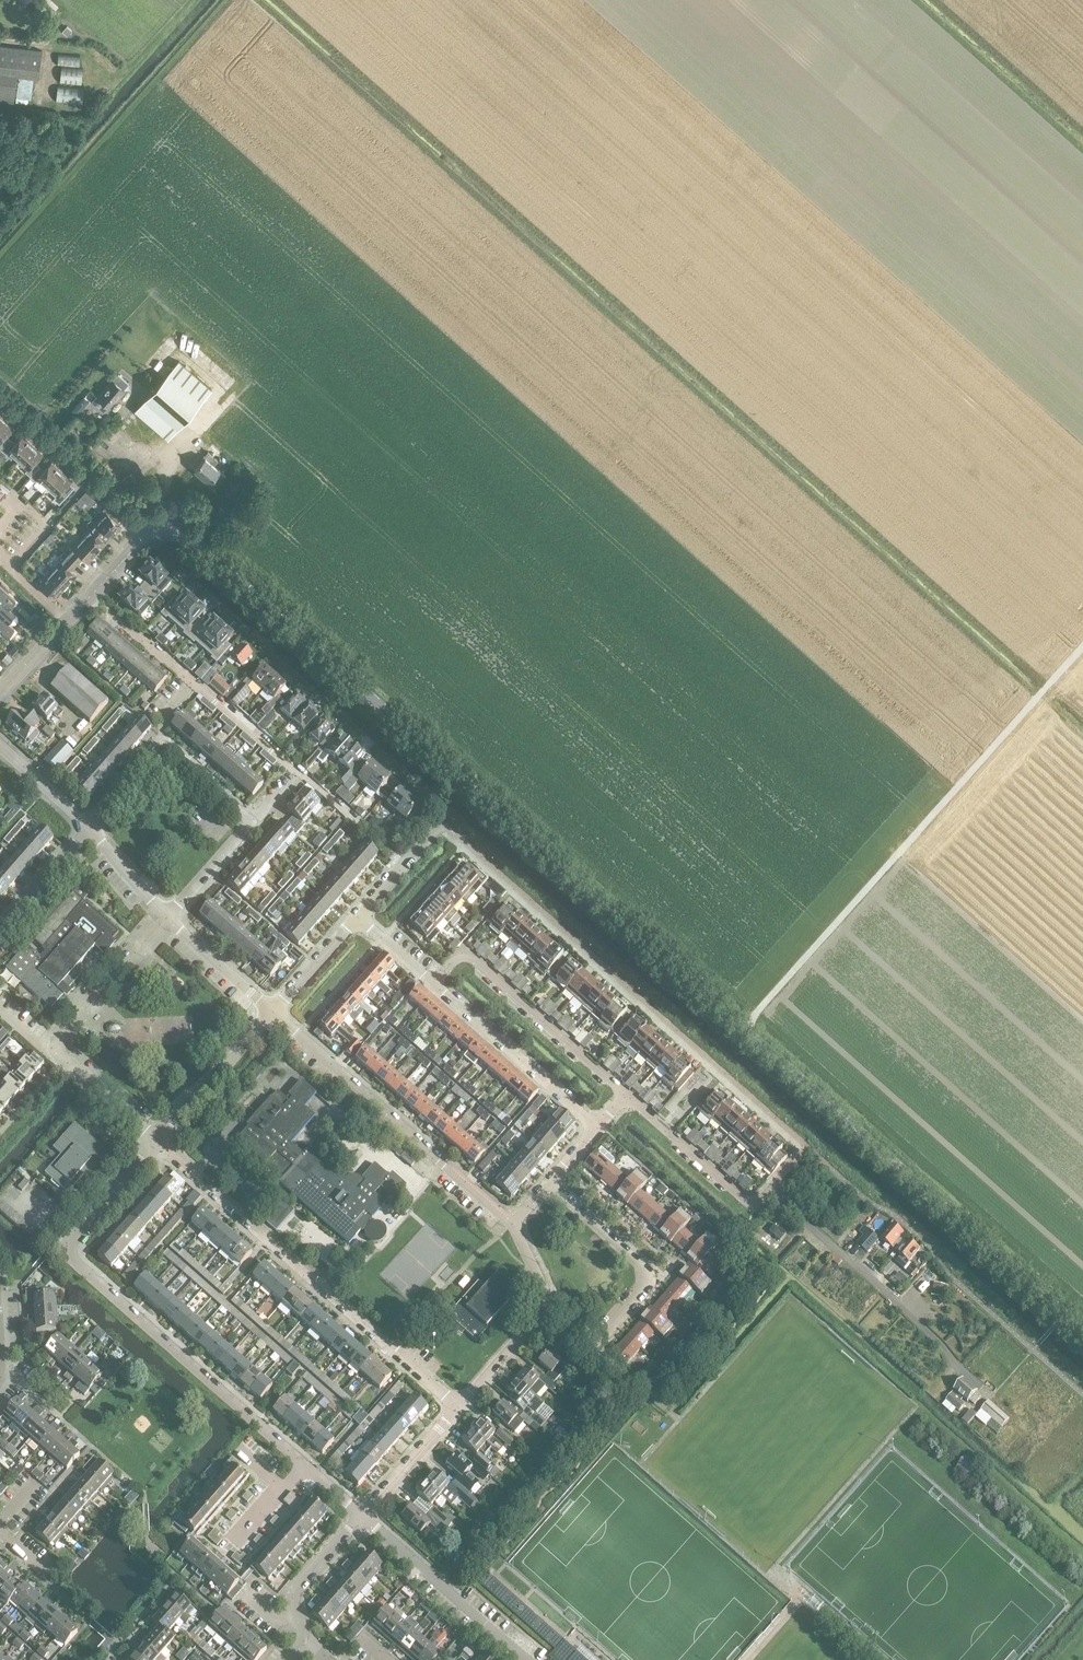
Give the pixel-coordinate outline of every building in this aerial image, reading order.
[(40,50),(0,45),(0,100),(13,101),(16,75),(37,77),(40,50)] [(84,60),(59,60),(59,102),(84,102),(84,60)] [(168,438),(212,389),(179,360),(135,410),(168,438)] [(112,379),(97,396),(108,406),(119,394),(121,396),(125,390),(123,389),(129,383),(118,373),(113,379),(112,379)] [(0,423),(0,448),(1,450),(11,440),(6,435),(14,426),(4,418),(0,423)] [(15,443),(11,440),(1,450),(6,454),(9,452),(18,460),(33,444),(23,435),(15,443)] [(33,444),(18,460),(27,469),(25,471),(30,476),(40,466),(35,462),(43,453),(33,444)] [(194,469),(209,482),(214,487),(225,475),(213,464),(218,459),(208,450),(203,456),(204,457),(194,469)] [(44,470),(40,466),(30,476),(35,481),(37,478),(47,487),(62,471),(52,462),(44,470)] [(62,471),(47,487),(56,496),(54,498),(59,503),(69,493),(64,488),(72,480),(62,471)] [(91,494),(94,490),(90,486),(77,499),(86,507),(95,497),(91,494)] [(112,535),(121,525),(113,518),(118,514),(108,504),(103,509),(105,511),(96,521),(112,535)] [(90,528),(80,538),(96,553),(106,542),(98,534),(102,530),(91,519),(86,524),(90,528)] [(70,545),(64,551),(74,560),(80,554),(88,562),(96,553),(80,538),(72,547),(70,545)] [(60,560),(52,568),(68,583),(76,574),(68,567),(74,560),(64,551),(58,558),(60,560)] [(174,581),(153,562),(142,574),(151,583),(146,589),(157,599),(174,581)] [(41,576),(36,582),(45,591),(49,587),(57,594),(68,583),(52,568),(43,578),(41,576)] [(8,607),(15,598),(0,584),(0,600),(8,607)] [(142,616),(157,599),(146,589),(141,594),(130,584),(119,596),(142,616)] [(176,625),(195,604),(186,595),(180,602),(174,597),(161,611),(176,625)] [(0,600),(0,614),(11,624),(15,624),(18,621),(18,616),(14,613),(8,607),(0,600)] [(176,625),(190,637),(203,623),(198,618),(204,612),(195,604),(176,625)] [(0,614),(0,629),(6,635),(14,627),(11,624),(0,614)] [(100,618),(87,633),(96,641),(109,626),(100,618)] [(208,627),(203,623),(190,637),(204,650),(223,629),(214,620),(208,627)] [(109,626),(96,641),(104,648),(117,633),(109,626)] [(223,629),(204,650),(218,662),(231,648),(226,644),(232,636),(223,629)] [(117,633),(104,648),(112,656),(126,641),(117,633)] [(155,640),(159,644),(165,638),(160,634),(155,640)] [(169,642),(165,638),(159,644),(164,647),(169,642)] [(126,641),(112,656),(121,663),(134,648),(126,641)] [(16,645),(11,649),(16,654),(21,649),(16,645)] [(241,667),(252,655),(241,645),(230,657),(241,667)] [(134,648),(121,663),(129,670),(142,656),(134,648)] [(142,656),(129,670),(138,678),(151,663),(142,656)] [(187,668),(192,663),(188,659),(183,665),(187,668)] [(151,663),(138,678),(146,685),(159,670),(151,663)] [(196,666),(192,663),(187,668),(191,672),(196,666)] [(90,722),(108,702),(69,668),(51,688),(90,722)] [(240,687),(235,693),(229,700),(237,708),(251,692),(247,689),(253,682),(263,690),(275,677),(265,668),(257,677),(253,673),(240,687)] [(159,670),(146,685),(155,693),(168,678),(159,670)] [(234,692),(232,690),(217,677),(210,685),(227,700),(234,692)] [(275,677),(263,690),(273,699),(267,707),(263,703),(249,719),(258,726),(265,718),(271,711),(282,699),(277,696),(286,686),(275,677)] [(231,683),(235,687),(232,690),(234,692),(235,693),(240,687),(237,685),(232,681),(231,683)] [(281,710),(292,720),(306,704),(295,694),(281,710)] [(59,718),(63,713),(44,696),(33,708),(47,721),(53,714),(59,718)] [(210,703),(203,697),(200,702),(206,708),(210,703)] [(210,703),(206,708),(213,714),(217,709),(210,703)] [(306,704),(292,720),(304,731),(318,715),(306,704)] [(124,713),(120,709),(119,709),(115,714),(120,718),(124,713)] [(262,730),(276,716),(271,711),(265,718),(258,726),(262,730)] [(29,713),(23,719),(17,713),(7,724),(26,741),(36,730),(34,728),(39,722),(29,713)] [(120,718),(115,714),(107,724),(111,728),(120,718)] [(183,714),(172,726),(182,735),(193,723),(183,714)] [(230,721),(223,715),(220,719),(227,725),(230,721)] [(139,717),(130,727),(142,738),(151,728),(139,717)] [(321,745),(335,729),(323,719),(309,735),(321,745)] [(230,721),(227,725),(233,731),(237,727),(230,721)] [(193,723),(182,735),(192,744),(203,732),(193,723)] [(111,728),(107,724),(102,729),(107,733),(111,728)] [(142,738),(130,727),(121,737),(134,748),(142,738)] [(203,732),(192,744),(202,753),(213,740),(203,732)] [(251,739),(243,732),(240,737),(247,743),(251,739)] [(283,749),(288,753),(301,739),(296,735),(283,749)] [(134,748),(121,737),(112,747),(125,758),(134,748)] [(99,742),(94,738),(89,744),(93,748),(99,742)] [(334,740),(320,755),(316,760),(322,764),(330,755),(339,763),(354,746),(344,738),(338,744),(334,740)] [(251,739),(247,743),(253,749),(257,744),(251,739)] [(213,740),(202,753),(212,762),(223,749),(213,740)] [(57,770),(73,753),(72,752),(62,743),(45,761),(56,771),(57,770)] [(93,748),(89,744),(83,751),(87,755),(93,748)] [(222,771),(233,758),(237,754),(227,745),(223,749),(212,762),(222,771)] [(354,746),(339,763),(347,770),(340,779),(345,784),(361,766),(362,765),(357,761),(363,754),(354,746)] [(125,758),(112,747),(104,757),(116,768),(125,758)] [(271,756),(263,750),(260,754),(267,761),(271,756)] [(315,751),(302,766),(307,770),(316,760),(320,755),(315,751)] [(271,756),(267,761),(273,766),(277,762),(271,756)] [(71,764),(76,768),(81,761),(77,757),(71,764)] [(116,768),(104,757),(95,767),(107,778),(116,768)] [(233,758),(222,771),(233,779),(237,774),(243,767),(243,766),(246,763),(243,760),(239,763),(233,758)] [(366,770),(361,766),(345,784),(343,786),(349,791),(359,780),(367,787),(381,771),(372,763),(366,770)] [(65,771),(69,774),(69,775),(76,768),(71,764),(65,771)] [(107,778),(95,767),(86,777),(98,788),(107,778)] [(243,767),(237,774),(233,779),(243,788),(254,776),(243,767)] [(381,771),(367,787),(375,794),(377,792),(384,798),(390,791),(384,785),(390,778),(381,771)] [(254,776),(243,788),(253,797),(264,785),(254,776)] [(98,788),(86,777),(77,787),(89,798),(98,788)] [(395,795),(390,791),(384,798),(388,802),(386,804),(396,812),(410,796),(401,788),(395,795)] [(306,790),(297,800),(313,814),(321,804),(323,806),(328,801),(317,791),(312,796),(306,790)] [(410,796),(396,812),(404,819),(402,822),(404,824),(414,813),(413,811),(419,804),(410,796)] [(313,814),(297,800),(288,809),(295,816),(286,826),(295,834),(297,835),(306,825),(304,823),(313,814)] [(2,820),(7,824),(8,825),(20,811),(15,806),(2,820)] [(332,832),(341,822),(335,817),(326,827),(332,832)] [(26,824),(21,820),(4,840),(8,844),(16,836),(19,839),(24,834),(20,831),(26,824)] [(282,823),(274,833),(286,844),(295,834),(286,826),(282,823)] [(54,838),(41,827),(32,838),(44,848),(54,838)] [(346,834),(341,830),(336,836),(341,840),(346,834)] [(286,844),(274,833),(265,843),(277,854),(286,844)] [(313,843),(318,848),(327,838),(321,833),(313,843)] [(341,840),(336,836),(328,846),(332,850),(341,840)] [(44,848),(32,838),(23,848),(36,858),(44,848)] [(379,855),(367,844),(362,841),(357,847),(361,850),(357,855),(370,866),(379,855)] [(277,854),(265,843),(256,853),(268,864),(277,854)] [(36,858),(23,848),(14,858),(27,868),(36,858)] [(306,862),(312,856),(307,852),(302,858),(306,862)] [(268,864),(256,853),(246,863),(259,874),(268,864)] [(370,866),(357,855),(349,864),(361,876),(370,866)] [(27,868),(14,858),(6,867),(18,878),(27,868)] [(306,862),(302,858),(296,865),(300,869),(306,862)] [(317,859),(311,865),(315,869),(321,863),(317,859)] [(259,874),(246,863),(237,873),(250,884),(259,874)] [(361,876),(349,864),(340,874),(352,886),(361,876)] [(458,874),(455,877),(475,894),(484,884),(477,877),(481,873),(471,864),(467,869),(464,867),(462,865),(456,872),(458,874)] [(311,865),(305,872),(310,876),(315,869),(311,865)] [(6,867),(0,874),(0,880),(9,888),(18,878),(6,867)] [(288,882),(294,876),(290,872),(284,878),(288,882)] [(250,884),(237,873),(228,883),(241,894),(250,884)] [(352,886),(340,874),(331,884),(343,895),(352,886)] [(450,878),(445,885),(462,900),(466,904),(475,894),(455,877),(452,880),(450,878)] [(288,882),(284,878),(278,885),(282,889),(288,882)] [(302,883),(297,879),(292,885),(296,889),(302,883)] [(0,898),(9,888),(0,880),(0,898)] [(506,892),(494,881),(488,888),(501,899),(506,892)] [(343,895),(331,884),(322,894),(334,905),(343,895)] [(296,889),(292,885),(286,892),(290,896),(296,889)] [(441,893),(438,896),(453,910),(462,900),(445,885),(439,891),(441,893)] [(235,896),(228,890),(225,894),(231,900),(235,896)] [(26,946),(6,968),(51,1009),(83,973),(76,968),(95,947),(101,952),(119,932),(74,892),(64,902),(31,941),(44,953),(39,958),(26,946)] [(271,902),(276,896),(272,892),(266,899),(271,902)] [(322,894),(313,904),(325,915),(334,905),(322,894)] [(242,901),(235,896),(231,900),(238,906),(242,901)] [(433,898),(427,904),(449,923),(457,914),(453,910),(438,896),(435,900),(433,898)] [(271,902),(266,899),(260,905),(265,909),(271,902)] [(284,903),(280,899),(274,905),(278,909),(284,903)] [(491,899),(486,904),(492,909),(496,904),(491,899)] [(200,915),(210,924),(221,911),(211,902),(200,915)] [(313,904),(304,914),(317,925),(325,915),(313,904)] [(423,913),(420,916),(436,930),(444,920),(448,923),(449,923),(427,904),(421,911),(423,913)] [(492,909),(486,904),(482,909),(487,914),(492,909)] [(506,907),(502,904),(486,921),(491,925),(489,927),(499,935),(518,914),(512,909),(511,909),(508,906),(506,907)] [(278,909),(274,905),(268,912),(272,916),(278,909)] [(255,913),(249,907),(245,912),(251,918),(255,913)] [(221,911),(210,924),(220,933),(231,920),(221,911)] [(262,919),(255,913),(251,918),(258,923),(262,919)] [(304,914),(295,924),(308,935),(317,925),(304,914)] [(518,914),(499,935),(499,936),(501,934),(509,941),(526,922),(517,915),(518,914)] [(424,937),(431,943),(440,933),(436,930),(420,916),(417,919),(415,917),(410,924),(412,925),(411,926),(414,929),(410,934),(419,942),(424,937)] [(473,919),(469,924),(474,928),(478,924),(473,919)] [(231,920),(220,933),(230,941),(241,929),(231,920)] [(288,926),(291,929),(286,934),(298,945),(308,935),(295,924),(292,921),(288,926)] [(526,922),(509,941),(518,949),(535,930),(526,922)] [(465,929),(470,933),(474,928),(469,924),(465,929)] [(271,935),(275,931),(270,927),(267,931),(271,935)] [(241,929),(230,941),(240,950),(251,938),(241,929)] [(535,930),(518,949),(527,957),(544,938),(535,930)] [(285,940),(275,931),(271,935),(281,944),(285,940)] [(251,938),(240,950),(250,959),(261,946),(251,938)] [(544,938),(527,957),(536,965),(553,946),(544,938)] [(456,939),(452,943),(456,948),(461,943),(456,939)] [(290,944),(285,940),(281,944),(286,948),(290,944)] [(477,951),(482,946),(478,942),(473,948),(477,951)] [(456,948),(452,943),(447,948),(452,953),(456,948)] [(261,946),(250,959),(260,968),(271,955),(261,946)] [(553,946),(536,965),(534,967),(544,976),(546,974),(550,978),(566,960),(562,957),(563,955),(560,952),(554,946),(553,946)] [(294,947),(290,952),(300,960),(304,955),(294,947)] [(281,964),(287,958),(277,950),(272,956),(271,955),(260,968),(270,977),(281,964)] [(487,960),(490,963),(495,957),(491,954),(487,960)] [(383,955),(373,965),(385,975),(395,985),(399,981),(389,971),(394,965),(383,955)] [(495,957),(490,963),(495,967),(499,961),(495,957)] [(570,964),(566,960),(550,978),(555,982),(557,980),(566,988),(581,971),(575,965),(575,966),(571,962),(570,964)] [(385,975),(373,965),(364,975),(376,986),(386,995),(390,991),(379,982),(385,975)] [(504,975),(508,978),(513,973),(509,970),(504,975)] [(581,971),(566,988),(564,990),(573,998),(590,979),(581,971),(582,971),(581,971)] [(513,973),(508,978),(512,982),(517,977),(513,973)] [(376,986),(364,975),(355,986),(367,996),(377,1005),(381,1001),(370,992),(376,986)] [(401,990),(407,994),(416,984),(411,979),(401,990)] [(590,979),(573,998),(582,1006),(599,987),(590,979)] [(367,996),(355,986),(346,996),(358,1006),(368,1015),(372,1011),(362,1002),(367,996)] [(526,994),(531,989),(527,986),(522,991),(526,994)] [(419,987),(409,998),(419,1007),(429,996),(419,987)] [(599,987),(582,1006),(591,1014),(608,995),(599,987)] [(392,1000),(398,1004),(407,994),(401,990),(392,1000)] [(608,995),(591,1014),(599,1022),(616,1002),(608,995)] [(358,1006),(346,996),(337,1006),(349,1016),(359,1026),(363,1022),(352,1013),(358,1006)] [(439,1005),(429,996),(419,1007),(429,1016),(439,1005)] [(541,1008),(546,1002),(542,999),(537,1004),(541,1008)] [(616,1002),(599,1022),(600,1022),(598,1024),(608,1033),(610,1031),(614,1034),(629,1016),(626,1013),(627,1012),(623,1009),(624,1008),(617,1002),(617,1003),(616,1002)] [(449,1014),(439,1005),(429,1016),(439,1025),(449,1014)] [(349,1016),(337,1006),(328,1016),(350,1036),(354,1032),(343,1023),(349,1016)] [(385,1010),(379,1018),(383,1021),(389,1014),(385,1010)] [(550,1016),(554,1019),(559,1014),(555,1011),(550,1016)] [(459,1022),(449,1014),(439,1025),(449,1034),(459,1022)] [(559,1014),(554,1019),(559,1023),(563,1018),(559,1014)] [(350,1036),(328,1016),(319,1027),(331,1037),(336,1032),(346,1041),(350,1036)] [(634,1020),(629,1016),(614,1034),(618,1038),(616,1040),(626,1049),(645,1027),(639,1022),(635,1019),(634,1020)] [(409,1039),(413,1034),(393,1017),(389,1022),(394,1026),(404,1035),(409,1039)] [(375,1020),(367,1030),(371,1034),(380,1024),(375,1020)] [(469,1031),(459,1022),(449,1034),(458,1042),(469,1031)] [(109,1024),(108,1032),(121,1032),(123,1023),(109,1024)] [(387,1034),(392,1029),(386,1024),(382,1029),(387,1034)] [(568,1032),(572,1035),(576,1030),(573,1026),(568,1032)] [(645,1027),(626,1049),(627,1049),(629,1047),(637,1055),(654,1035),(645,1028),(646,1027),(645,1027)] [(581,1034),(576,1030),(572,1035),(576,1039),(581,1034)] [(478,1040),(469,1031),(458,1042),(468,1051),(478,1040)] [(409,1039),(414,1044),(418,1039),(413,1034),(409,1039)] [(654,1035),(637,1055),(646,1062),(663,1043),(654,1035)] [(402,1047),(407,1042),(402,1037),(397,1042),(402,1047)] [(12,1041),(8,1039),(3,1044),(6,1047),(12,1041)] [(361,1045),(356,1041),(355,1040),(346,1050),(352,1056),(361,1045)] [(488,1048),(478,1040),(468,1051),(478,1060),(488,1048)] [(407,1051),(411,1046),(407,1042),(402,1047),(407,1051)] [(590,1051),(594,1046),(590,1042),(586,1047),(590,1051)] [(663,1043),(646,1062),(654,1070),(671,1051),(663,1043)] [(428,1057),(433,1052),(428,1047),(423,1052),(428,1057)] [(366,1048),(356,1059),(366,1068),(376,1057),(366,1048)] [(498,1057),(488,1048),(478,1060),(488,1069),(498,1057)] [(29,1051),(21,1060),(36,1073),(44,1064),(29,1051)] [(671,1051),(654,1070),(655,1071),(659,1067),(667,1074),(680,1059),(671,1051)] [(428,1057),(433,1061),(437,1056),(433,1052),(428,1057)] [(431,1063),(421,1055),(417,1060),(446,1086),(451,1081),(441,1072),(441,1073),(431,1064),(431,1063)] [(601,1061),(605,1064),(609,1059),(605,1055),(601,1061)] [(376,1057),(366,1068),(375,1077),(386,1065),(376,1057)] [(508,1066),(498,1057),(488,1069),(498,1078),(508,1066)] [(681,1059),(680,1059),(667,1074),(662,1080),(672,1089),(674,1087),(678,1091),(694,1073),(689,1070),(691,1068),(687,1065),(688,1065),(681,1059)] [(21,1060),(13,1069),(28,1082),(36,1073),(21,1060)] [(386,1065),(375,1077),(385,1086),(396,1074),(386,1065)] [(448,1074),(452,1069),(448,1065),(443,1070),(448,1074)] [(518,1074),(508,1066),(498,1078),(507,1086),(518,1074)] [(614,1073),(618,1076),(623,1071),(619,1067),(614,1073)] [(13,1069),(6,1078),(20,1091),(28,1082),(13,1069)] [(448,1074),(453,1079),(457,1074),(452,1069),(448,1074)] [(251,1086),(261,1075),(255,1070),(246,1081),(251,1086)] [(627,1074),(623,1071),(618,1076),(622,1080),(627,1074)] [(396,1074),(385,1086),(395,1095),(406,1083),(396,1074)] [(528,1083),(518,1074),(507,1086),(517,1095),(528,1083)] [(0,1084),(0,1089),(13,1100),(20,1091),(6,1078),(0,1084)] [(406,1083),(395,1095),(405,1103),(415,1091),(410,1087),(413,1083),(408,1079),(406,1083)] [(344,1179),(331,1168),(313,1152),(310,1149),(304,1156),(291,1145),(315,1118),(305,1108),(317,1094),(302,1081),(281,1105),(272,1098),(266,1104),(247,1126),(249,1127),(238,1139),(245,1145),(267,1164),(268,1163),(281,1174),(284,1177),(280,1182),(294,1195),(301,1201),(349,1244),(360,1231),(365,1231),(364,1232),(365,1234),(365,1236),(366,1238),(367,1240),(368,1241),(370,1242),(373,1244),(376,1244),(378,1244),(381,1243),(382,1242),(384,1240),(386,1237),(386,1235),(386,1232),(386,1230),(385,1228),(384,1226),(382,1224),(380,1223),(378,1222),(376,1222),(374,1222),(372,1218),(390,1197),(394,1201),(407,1186),(392,1173),(389,1176),(376,1164),(363,1178),(360,1176),(356,1175),(352,1175),(348,1177),(344,1179)] [(468,1092),(472,1087),(467,1082),(463,1087),(468,1092)] [(538,1092),(528,1083),(517,1095),(527,1104),(538,1092)] [(632,1088),(635,1092),(640,1086),(637,1083),(632,1088)] [(645,1090),(640,1086),(635,1092),(640,1096),(645,1090)] [(468,1092),(473,1096),(477,1091),(472,1087),(468,1092)] [(415,1091),(405,1103),(415,1112),(425,1100),(420,1096),(423,1092),(418,1088),(415,1091)] [(5,1109),(13,1100),(0,1089),(0,1105),(5,1109)] [(461,1099),(466,1094),(461,1090),(457,1095),(461,1099)] [(716,1094),(712,1090),(696,1108),(701,1111),(699,1113),(709,1122),(728,1101),(722,1095),(721,1096),(718,1092),(716,1094)] [(466,1103),(471,1099),(466,1094),(461,1099),(466,1103)] [(538,1110),(547,1100),(542,1095),(532,1105),(538,1110)] [(650,1104),(654,1108),(658,1102),(654,1099),(650,1104)] [(425,1100),(415,1112),(425,1121),(435,1109),(425,1100)] [(487,1109),(492,1104),(487,1100),(483,1105),(487,1109)] [(728,1101),(709,1122),(709,1123),(715,1117),(723,1124),(719,1128),(736,1109),(728,1101)] [(487,1109),(492,1114),(497,1109),(492,1104),(487,1109)] [(481,1117),(486,1112),(481,1107),(476,1112),(481,1117)] [(435,1109),(425,1121),(434,1129),(445,1118),(435,1109)] [(736,1109),(719,1128),(728,1136),(735,1128),(745,1117),(736,1109)] [(528,1121),(533,1115),(528,1110),(523,1116),(528,1121)] [(486,1121),(490,1116),(486,1112),(481,1117),(486,1121)] [(560,1112),(551,1122),(566,1136),(575,1125),(560,1112)] [(528,1121),(523,1116),(519,1121),(524,1125),(528,1121)] [(507,1117),(502,1122),(508,1127),(512,1122),(507,1117)] [(745,1117),(735,1128),(728,1136),(737,1144),(754,1125),(745,1117)] [(445,1118),(434,1129),(444,1138),(455,1126),(445,1118)] [(505,1129),(500,1125),(495,1120),(491,1125),(496,1129),(496,1130),(501,1134),(505,1129)] [(551,1122),(542,1132),(557,1146),(566,1136),(551,1122)] [(92,1182),(114,1158),(101,1147),(100,1148),(86,1136),(88,1135),(75,1123),(53,1148),(61,1155),(45,1173),(53,1180),(51,1181),(59,1188),(61,1186),(68,1193),(84,1175),(92,1182)] [(754,1125),(737,1144),(746,1152),(763,1133),(754,1125)] [(455,1126),(444,1138),(454,1147),(465,1135),(455,1126)] [(687,1138),(692,1132),(688,1129),(683,1134),(687,1138)] [(465,1135),(454,1147),(464,1156),(474,1144),(469,1139),(473,1134),(469,1131),(465,1135)] [(510,1141),(515,1136),(510,1131),(505,1136),(510,1141)] [(542,1132),(533,1143),(548,1156),(557,1146),(542,1132)] [(763,1133),(746,1152),(755,1159),(753,1161),(772,1140),(763,1133)] [(510,1141),(505,1136),(501,1141),(506,1146),(510,1141)] [(479,1139),(474,1144),(464,1156),(474,1164),(484,1153),(478,1148),(483,1143),(479,1139)] [(772,1141),(772,1140),(753,1161),(764,1171),(765,1169),(772,1174),(787,1157),(781,1151),(782,1150),(779,1146),(773,1140),(772,1141)] [(697,1146),(701,1149),(705,1144),(702,1141),(697,1146)] [(533,1143),(524,1153),(539,1166),(548,1156),(533,1143)] [(710,1148),(705,1144),(701,1149),(705,1153),(710,1148)] [(396,1153),(400,1157),(411,1167),(415,1162),(405,1152),(404,1153),(399,1148),(396,1153)] [(487,1157),(492,1161),(497,1156),(492,1151),(487,1157)] [(600,1179),(612,1166),(596,1151),(584,1164),(600,1179)] [(524,1153),(515,1163),(530,1176),(539,1166),(524,1153)] [(714,1162),(718,1165),(723,1160),(719,1156),(714,1162)] [(478,1167),(483,1172),(492,1161),(487,1157),(478,1167)] [(508,1165),(511,1167),(506,1173),(521,1187),(530,1176),(515,1163),(512,1160),(508,1165)] [(723,1160),(718,1165),(722,1169),(727,1163),(723,1160)] [(629,1180),(612,1166),(600,1179),(617,1194),(629,1180)] [(628,1203),(640,1190),(647,1182),(636,1172),(629,1180),(617,1194),(616,1195),(623,1201),(623,1202),(627,1205),(628,1203)] [(732,1177),(736,1181),(741,1175),(737,1172),(732,1177)] [(506,1173),(497,1184),(512,1197),(521,1187),(506,1173)] [(745,1179),(741,1175),(736,1181),(740,1184),(745,1179)] [(167,1178),(158,1188),(174,1202),(178,1197),(175,1194),(180,1189),(167,1178)] [(22,1191),(30,1183),(26,1179),(18,1187),(22,1191)] [(174,1202),(158,1188),(150,1197),(163,1209),(168,1203),(171,1205),(174,1202)] [(656,1204),(640,1190),(628,1203),(644,1218),(656,1204)] [(163,1209),(150,1197),(141,1207),(156,1221),(157,1221),(161,1217),(158,1214),(163,1209)] [(191,1198),(182,1209),(187,1213),(196,1202),(191,1198)] [(295,1210),(285,1201),(267,1222),(276,1231),(295,1210)] [(673,1219),(656,1204),(644,1218),(661,1232),(673,1219)] [(156,1221),(141,1207),(133,1217),(146,1228),(151,1222),(153,1225),(156,1221)] [(187,1213),(182,1209),(173,1218),(178,1222),(187,1213)] [(191,1223),(201,1231),(213,1218),(203,1209),(191,1223)] [(672,1242),(684,1228),(691,1220),(679,1211),(673,1219),(661,1232),(660,1233),(671,1243),(672,1242)] [(146,1228),(133,1217),(124,1227),(137,1238),(146,1228)] [(173,1218),(165,1228),(169,1232),(178,1222),(173,1218)] [(223,1227),(213,1218),(201,1231),(211,1240),(223,1227)] [(776,1224),(770,1232),(781,1241),(787,1234),(776,1224)] [(162,1228),(164,1229),(156,1238),(161,1242),(169,1232),(165,1228),(161,1225),(159,1227),(162,1229),(162,1228)] [(882,1238),(892,1248),(896,1251),(901,1245),(898,1242),(904,1234),(894,1225),(882,1238)] [(137,1238),(124,1227),(115,1236),(128,1248),(137,1238)] [(232,1235),(223,1227),(211,1240),(221,1249),(232,1235)] [(699,1242),(684,1228),(672,1242),(687,1256),(699,1242)] [(868,1252),(879,1239),(869,1230),(858,1243),(868,1252)] [(711,1252),(718,1244),(706,1234),(699,1242),(687,1256),(688,1256),(686,1257),(698,1267),(699,1266),(711,1252)] [(242,1244),(232,1235),(221,1249),(230,1257),(242,1244)] [(128,1248),(115,1236),(107,1246),(120,1258),(120,1257),(123,1259),(127,1255),(124,1253),(128,1248)] [(161,1242),(156,1238),(154,1236),(149,1242),(151,1244),(148,1247),(152,1252),(161,1242)] [(910,1240),(904,1247),(901,1245),(896,1251),(899,1253),(902,1256),(898,1261),(901,1264),(905,1259),(909,1262),(921,1250),(910,1240)] [(199,1273),(203,1268),(174,1242),(170,1247),(199,1273)] [(252,1253),(242,1244),(230,1257),(241,1266),(252,1253)] [(120,1258),(107,1246),(98,1256),(111,1268),(116,1261),(119,1264),(121,1261),(119,1259),(120,1258)] [(152,1252),(148,1247),(140,1257),(139,1257),(144,1261),(152,1252)] [(251,1332),(255,1327),(167,1249),(163,1254),(251,1332)] [(722,1263),(711,1252),(699,1266),(710,1276),(722,1263)] [(135,1259),(136,1260),(132,1265),(126,1259),(124,1261),(131,1267),(135,1271),(144,1261),(139,1257),(140,1257),(137,1254),(134,1257),(135,1258),(135,1259)] [(275,1273),(265,1264),(253,1277),(263,1286),(275,1273)] [(679,1275),(680,1277),(694,1289),(693,1289),(701,1296),(711,1285),(689,1264),(682,1271),(679,1275)] [(916,1270),(912,1266),(907,1271),(911,1275),(916,1270)] [(131,1267),(122,1277),(126,1280),(127,1281),(135,1271),(131,1267)] [(209,1282),(213,1277),(203,1268),(199,1273),(209,1282)] [(284,1281),(275,1273),(263,1286),(273,1294),(284,1281)] [(134,1287),(144,1296),(158,1280),(154,1277),(152,1280),(146,1274),(134,1287)] [(487,1327),(519,1292),(498,1274),(486,1289),(479,1283),(448,1316),(477,1342),(489,1329),(487,1327)] [(158,1280),(144,1296),(154,1305),(165,1292),(160,1287),(165,1281),(161,1277),(158,1280)] [(209,1282),(219,1290),(224,1295),(233,1285),(228,1280),(223,1286),(213,1277),(209,1282)] [(694,1289),(680,1277),(670,1287),(666,1293),(679,1305),(684,1299),(693,1289),(694,1289)] [(294,1290),(284,1281),(273,1294),(282,1303),(294,1290)] [(936,1281),(933,1293),(947,1296),(950,1284),(936,1281)] [(35,1299),(35,1307),(57,1306),(56,1289),(44,1290),(44,1294),(39,1295),(39,1288),(26,1289),(27,1300),(35,1299)] [(304,1298),(294,1290),(282,1303),(292,1312),(304,1298)] [(165,1292),(154,1305),(163,1313),(175,1300),(165,1292)] [(666,1293),(661,1298),(651,1309),(665,1321),(674,1310),(679,1305),(666,1293)] [(245,1306),(235,1297),(231,1301),(241,1310),(245,1306)] [(313,1307),(304,1298),(292,1312),(302,1320),(313,1307)] [(175,1300),(163,1313),(173,1322),(185,1309),(175,1300)] [(57,1306),(35,1307),(36,1315),(28,1315),(28,1320),(58,1318),(57,1306)] [(255,1314),(245,1306),(241,1310),(251,1319),(255,1314)] [(323,1316),(313,1307),(302,1320),(311,1329),(309,1331),(323,1316)] [(665,1321),(651,1309),(650,1308),(640,1319),(642,1320),(641,1320),(655,1332),(663,1339),(673,1328),(665,1321)] [(185,1309),(173,1322),(183,1331),(194,1317),(197,1315),(192,1310),(190,1314),(185,1309)] [(699,1310),(694,1316),(698,1320),(704,1314),(699,1310)] [(265,1323),(255,1314),(251,1319),(261,1327),(265,1323)] [(333,1324),(323,1316),(309,1331),(313,1335),(315,1332),(321,1337),(333,1324)] [(194,1317),(183,1331),(193,1339),(204,1326),(194,1317)] [(58,1318),(28,1320),(28,1323),(36,1323),(37,1331),(59,1330),(58,1318)] [(234,1320),(230,1325),(235,1329),(239,1325),(234,1320)] [(655,1332),(641,1320),(632,1331),(627,1337),(640,1349),(645,1343),(655,1332)] [(275,1331),(265,1323),(261,1327),(271,1336),(275,1331)] [(343,1333),(333,1324),(321,1337),(330,1345),(327,1349),(328,1349),(343,1333)] [(204,1326),(193,1339),(202,1348),(214,1335),(204,1326)] [(280,1357),(284,1353),(255,1327),(251,1332),(280,1357)] [(284,1340),(275,1331),(271,1336),(280,1345),(284,1340)] [(46,1361),(49,1363),(69,1341),(60,1333),(45,1349),(52,1355),(46,1361)] [(214,1335),(202,1348),(212,1356),(224,1343),(218,1338),(220,1336),(216,1333),(214,1335)] [(352,1341),(343,1333),(328,1349),(332,1354),(335,1350),(341,1355),(352,1341)] [(627,1337),(622,1342),(612,1353),(618,1359),(626,1365),(635,1354),(640,1349),(627,1337)] [(294,1349),(284,1340),(280,1345),(290,1353),(294,1349)] [(69,1341),(49,1363),(52,1366),(58,1360),(63,1365),(78,1349),(69,1341)] [(362,1350),(352,1341),(341,1355),(350,1363),(346,1367),(347,1367),(362,1350)] [(224,1343),(212,1356),(222,1365),(233,1352),(224,1343)] [(78,1349),(63,1365),(69,1371),(64,1377),(67,1379),(87,1357),(78,1349)] [(304,1357),(294,1349),(290,1353),(300,1362),(304,1357)] [(372,1359),(362,1350),(347,1367),(351,1371),(354,1367),(360,1372),(372,1359)] [(539,1362),(550,1372),(546,1377),(554,1383),(566,1369),(569,1372),(574,1365),(564,1356),(560,1361),(549,1351),(539,1362)] [(233,1352),(222,1365),(231,1373),(243,1360),(233,1352)] [(294,1362),(284,1353),(280,1357),(290,1366),(294,1362)] [(87,1357),(67,1379),(70,1382),(75,1376),(81,1381),(96,1365),(87,1357)] [(313,1366),(304,1357),(300,1362),(309,1370),(313,1366)] [(381,1367),(372,1359),(360,1372),(370,1380),(381,1367)] [(243,1360),(231,1373),(241,1382),(253,1369),(243,1360)] [(657,1366),(652,1361),(643,1371),(648,1376),(657,1366)] [(290,1366),(286,1371),(292,1377),(300,1367),(294,1362),(290,1366)] [(96,1365),(81,1381),(77,1386),(79,1388),(78,1389),(85,1395),(105,1373),(96,1365)] [(323,1374),(313,1366),(309,1370),(319,1379),(323,1374)] [(391,1376),(381,1367),(370,1380),(380,1389),(391,1376)] [(253,1369),(241,1382),(251,1391),(262,1377),(253,1369)] [(526,1369),(517,1379),(536,1396),(541,1391),(535,1386),(539,1380),(526,1369)] [(317,1381),(307,1372),(303,1377),(312,1386),(317,1381)] [(333,1383),(323,1374),(319,1379),(329,1387),(333,1383)] [(262,1377),(251,1391),(261,1400),(272,1386),(262,1377)] [(561,1390),(554,1383),(546,1377),(541,1382),(556,1395),(561,1390)] [(536,1396),(517,1379),(513,1384),(511,1382),(506,1387),(509,1389),(508,1390),(521,1401),(526,1396),(532,1401),(536,1396)] [(964,1380),(955,1390),(952,1394),(947,1400),(959,1411),(965,1405),(961,1401),(964,1398),(967,1401),(969,1399),(972,1402),(974,1399),(977,1402),(981,1397),(975,1392),(977,1391),(964,1380)] [(326,1390),(317,1381),(312,1386),(322,1394),(326,1390)] [(399,1382),(390,1392),(395,1397),(404,1386),(399,1382)] [(343,1391),(333,1383),(329,1387),(338,1396),(343,1391)] [(336,1399),(326,1390),(322,1394),(332,1403),(336,1399)] [(352,1400),(343,1391),(338,1396),(348,1405),(352,1400)] [(390,1392),(381,1402),(386,1406),(395,1397),(390,1392)] [(17,1399),(2,1416),(9,1422),(11,1420),(13,1422),(26,1407),(21,1403),(25,1397),(21,1394),(17,1399)] [(414,1396),(405,1406),(419,1418),(428,1408),(414,1396)] [(274,1411),(284,1419),(295,1406),(285,1397),(274,1411)] [(346,1407),(336,1399),(332,1403),(342,1412),(346,1407)] [(362,1409),(352,1400),(348,1405),(358,1413),(361,1410),(362,1409)] [(1002,1428),(1010,1419),(989,1401),(982,1409),(1002,1428)] [(386,1406),(381,1402),(373,1411),(378,1416),(386,1406)] [(519,1407),(524,1412),(534,1421),(541,1428),(547,1421),(538,1414),(538,1415),(533,1411),(523,1402),(519,1407)] [(508,1427),(518,1417),(503,1403),(493,1414),(508,1427)] [(305,1415),(295,1406),(284,1419),(293,1428),(305,1415)] [(419,1418),(405,1406),(397,1416),(410,1427),(419,1418)] [(26,1407),(13,1422),(16,1424),(14,1426),(20,1432),(39,1410),(36,1407),(31,1412),(26,1407)] [(356,1416),(348,1409),(346,1407),(342,1412),(352,1420),(353,1419),(356,1416)] [(968,1423),(977,1412),(971,1408),(962,1419),(968,1423)] [(39,1410),(20,1432),(27,1437),(29,1435),(31,1437),(44,1423),(38,1418),(43,1413),(39,1410)] [(373,1411),(368,1416),(361,1410),(358,1413),(357,1415),(369,1426),(378,1416),(373,1411)] [(534,1421),(524,1412),(519,1417),(529,1426),(534,1421)] [(305,1415),(293,1428),(303,1437),(315,1423),(305,1415)] [(369,1426),(357,1415),(356,1416),(353,1419),(360,1426),(355,1431),(360,1435),(369,1426)] [(397,1416),(388,1425),(402,1437),(410,1427),(397,1416)] [(480,1421),(478,1423),(475,1423),(472,1426),(473,1429),(471,1431),(491,1448),(498,1454),(504,1447),(492,1437),(495,1434),(480,1421)] [(44,1423),(31,1437),(34,1440),(32,1442),(38,1447),(57,1426),(54,1423),(49,1428),(44,1423)] [(315,1423),(303,1437),(313,1445),(325,1432),(315,1423)] [(388,1425),(380,1435),(393,1447),(402,1437),(388,1425)] [(57,1426),(38,1447),(45,1453),(46,1451),(49,1453),(62,1439),(56,1434),(60,1428),(57,1426)] [(509,1446),(514,1441),(501,1430),(496,1435),(509,1446)] [(355,1431),(347,1440),(352,1445),(360,1435),(355,1431)] [(491,1448),(471,1431),(462,1441),(477,1454),(480,1450),(485,1455),(491,1448)] [(313,1445),(314,1447),(323,1454),(335,1441),(325,1432),(313,1445)] [(380,1435),(371,1445),(385,1457),(393,1447),(380,1435)] [(62,1439),(49,1453),(51,1455),(50,1457),(56,1463),(75,1442),(71,1438),(67,1443),(62,1439)] [(13,1455),(17,1450),(3,1439),(0,1443),(0,1444),(13,1455)] [(347,1440),(338,1450),(343,1455),(352,1445),(347,1440)] [(75,1442),(56,1463),(63,1469),(64,1467),(67,1469),(80,1455),(74,1450),(78,1444),(75,1442)] [(365,1446),(368,1449),(363,1455),(376,1466),(385,1457),(371,1445),(368,1442),(365,1446)] [(338,1450),(329,1460),(334,1465),(343,1455),(338,1450)] [(457,1454),(452,1459),(450,1459),(447,1462),(448,1465),(447,1465),(457,1474),(453,1479),(459,1484),(454,1489),(470,1503),(475,1498),(470,1493),(479,1482),(467,1471),(471,1467),(457,1454)] [(971,1476),(980,1466),(967,1454),(958,1464),(971,1476)] [(363,1455),(354,1464),(368,1476),(376,1466),(363,1455)] [(490,1474),(486,1471),(491,1466),(479,1455),(474,1460),(477,1464),(473,1469),(485,1480),(490,1474)] [(182,1514),(174,1523),(185,1533),(189,1529),(197,1536),(249,1477),(239,1467),(238,1463),(232,1458),(224,1467),(227,1470),(219,1480),(215,1477),(207,1486),(211,1489),(202,1498),(199,1495),(191,1505),(194,1508),(185,1517),(182,1514)] [(114,1474),(103,1465),(99,1461),(94,1467),(89,1463),(86,1466),(108,1485),(113,1479),(111,1477),(114,1474)] [(359,1486),(368,1476),(354,1464),(345,1474),(359,1486)] [(108,1485),(86,1466),(83,1470),(88,1474),(83,1480),(98,1492),(100,1490),(102,1492),(108,1485)] [(434,1471),(425,1482),(447,1501),(453,1494),(446,1488),(449,1484),(434,1471)] [(37,1479),(43,1484),(48,1479),(41,1474),(37,1479)] [(98,1492),(83,1480),(79,1485),(74,1481),(71,1484),(92,1503),(98,1497),(96,1495),(98,1492)] [(447,1501),(425,1482),(416,1492),(431,1505),(434,1502),(441,1508),(447,1501)] [(92,1503),(71,1484),(67,1488),(72,1492),(68,1498),(82,1510),(84,1508),(86,1510),(92,1503)] [(253,1496),(248,1491),(242,1498),(247,1503),(253,1496)] [(292,1509),(300,1499),(292,1492),(283,1501),(292,1509)] [(82,1510),(68,1498),(63,1503),(58,1499),(55,1502),(76,1521),(82,1514),(80,1513),(82,1510)] [(314,1498),(251,1569),(264,1581),(266,1578),(269,1580),(273,1575),(276,1578),(285,1569),(281,1566),(290,1556),(293,1559),(301,1550),(298,1548),(306,1538),(310,1541),(318,1532),(314,1529),(323,1519),(326,1522),(331,1517),(325,1512),(327,1509),(314,1498)] [(76,1521),(55,1502),(52,1505),(57,1510),(52,1516),(66,1528),(69,1526),(71,1527),(76,1521)] [(435,1528),(440,1523),(428,1512),(424,1517),(412,1507),(402,1517),(421,1533),(429,1523),(435,1528)] [(433,1507),(428,1512),(440,1523),(447,1529),(452,1524),(433,1507)] [(237,1515),(231,1510),(226,1516),(231,1521),(237,1515)] [(66,1528),(52,1516),(47,1521),(42,1517),(39,1520),(61,1539),(66,1532),(64,1530),(66,1528)] [(275,1527),(281,1521),(276,1516),(270,1523),(275,1527)] [(61,1539),(39,1520),(36,1523),(41,1528),(36,1534),(50,1546),(53,1543),(55,1545),(61,1539)] [(207,1537),(217,1546),(222,1540),(217,1536),(220,1533),(215,1529),(207,1537)] [(246,1585),(194,1539),(189,1535),(172,1554),(182,1562),(185,1559),(194,1567),(191,1571),(200,1579),(203,1575),(213,1583),(210,1587),(219,1595),(222,1592),(232,1601),(246,1585)] [(253,1541),(259,1546),(264,1539),(259,1535),(253,1541)] [(236,1552),(231,1558),(241,1566),(248,1558),(243,1553),(240,1556),(236,1552)] [(369,1553),(361,1562),(376,1575),(384,1566),(369,1553)] [(376,1575),(361,1562),(353,1571),(368,1584),(376,1575)] [(0,1576),(0,1594),(11,1581),(6,1576),(11,1570),(7,1567),(0,1576)] [(565,1641),(485,1570),(477,1580),(556,1650),(550,1657),(553,1659),(587,1659),(565,1641)] [(368,1584),(353,1571),(345,1580),(360,1593),(368,1584)] [(0,1594),(0,1597),(1,1598),(0,1599),(0,1600),(6,1606),(12,1600),(11,1599),(24,1585),(25,1583),(22,1580),(17,1586),(11,1581),(0,1594)] [(360,1593),(345,1580),(337,1589),(352,1602),(360,1593)] [(11,1599),(12,1600),(20,1607),(34,1591),(28,1585),(26,1587),(24,1585),(11,1599)] [(352,1602),(337,1589),(329,1597),(344,1611),(352,1602)] [(409,1589),(406,1593),(411,1598),(414,1594),(409,1589)] [(34,1591),(20,1607),(29,1615),(42,1600),(39,1598),(41,1596),(34,1591)] [(172,1595),(167,1602),(189,1621),(191,1618),(185,1613),(191,1607),(177,1594),(174,1597),(172,1595)] [(344,1611),(329,1597),(321,1606),(337,1620),(344,1611)] [(42,1600),(29,1615),(38,1623),(52,1606),(45,1601),(44,1602),(42,1600)] [(189,1621),(167,1602),(161,1608),(163,1610),(161,1613),(175,1625),(180,1619),(186,1625),(189,1621)] [(387,1608),(374,1622),(383,1630),(402,1609),(402,1608),(403,1608),(400,1605),(392,1613),(387,1608)] [(52,1606),(38,1623),(47,1631),(59,1616),(57,1614),(58,1612),(52,1606)] [(337,1620),(321,1606),(313,1616),(328,1629),(337,1620)] [(402,1609),(383,1630),(392,1638),(405,1624),(399,1619),(406,1612),(402,1609)] [(222,1610),(209,1623),(207,1626),(216,1634),(231,1618),(222,1610)] [(175,1625),(161,1613),(159,1615),(157,1613),(151,1620),(174,1640),(174,1639),(174,1638),(176,1636),(170,1631),(175,1625)] [(5,1624),(10,1618),(6,1615),(2,1621),(5,1624)] [(61,1618),(59,1616),(47,1631),(55,1638),(70,1622),(63,1616),(61,1618)] [(5,1624),(9,1627),(13,1622),(10,1618),(5,1624)] [(231,1618),(216,1634),(225,1642),(240,1626),(231,1618)] [(180,1645),(174,1640),(151,1620),(150,1620),(157,1626),(151,1632),(154,1634),(152,1636),(166,1649),(171,1643),(177,1648),(180,1645)] [(405,1624),(392,1638),(401,1646),(422,1623),(418,1620),(410,1629),(405,1624)] [(70,1622),(55,1638),(65,1647),(77,1632),(74,1630),(76,1628),(70,1622)] [(422,1623),(401,1646),(410,1654),(423,1640),(417,1635),(425,1626),(422,1623)] [(438,1628),(431,1635),(443,1646),(457,1631),(450,1624),(442,1632),(438,1628)] [(240,1626),(225,1642),(234,1650),(249,1634),(240,1626)] [(23,1639),(28,1634),(24,1631),(19,1636),(23,1639)] [(249,1634),(234,1650),(243,1658),(258,1642),(260,1639),(251,1631),(249,1634)] [(23,1639),(26,1643),(31,1637),(28,1634),(23,1639)] [(152,1636),(149,1639),(147,1637),(141,1643),(161,1659),(167,1659),(161,1654),(166,1649),(152,1636)] [(21,1642),(17,1639),(12,1644),(16,1647),(21,1642)] [(410,1654),(417,1659),(420,1659),(436,1642),(432,1639),(428,1644),(423,1640),(410,1654)] [(203,1650),(207,1645),(203,1641),(199,1647),(203,1650)] [(21,1642),(16,1647),(20,1650),(24,1645),(21,1642)] [(243,1658),(245,1659),(258,1659),(267,1650),(258,1642),(243,1658)] [(420,1659),(437,1659),(441,1656),(435,1650),(439,1645),(436,1642),(420,1659)] [(141,1643),(136,1650),(138,1651),(136,1654),(143,1659),(161,1659),(141,1643)] [(41,1655),(45,1650),(42,1647),(37,1652),(41,1655)] [(474,1656),(473,1654),(466,1648),(463,1652),(471,1659),(478,1659),(474,1656)] [(41,1655),(44,1658),(49,1653),(45,1650),(41,1655)]
